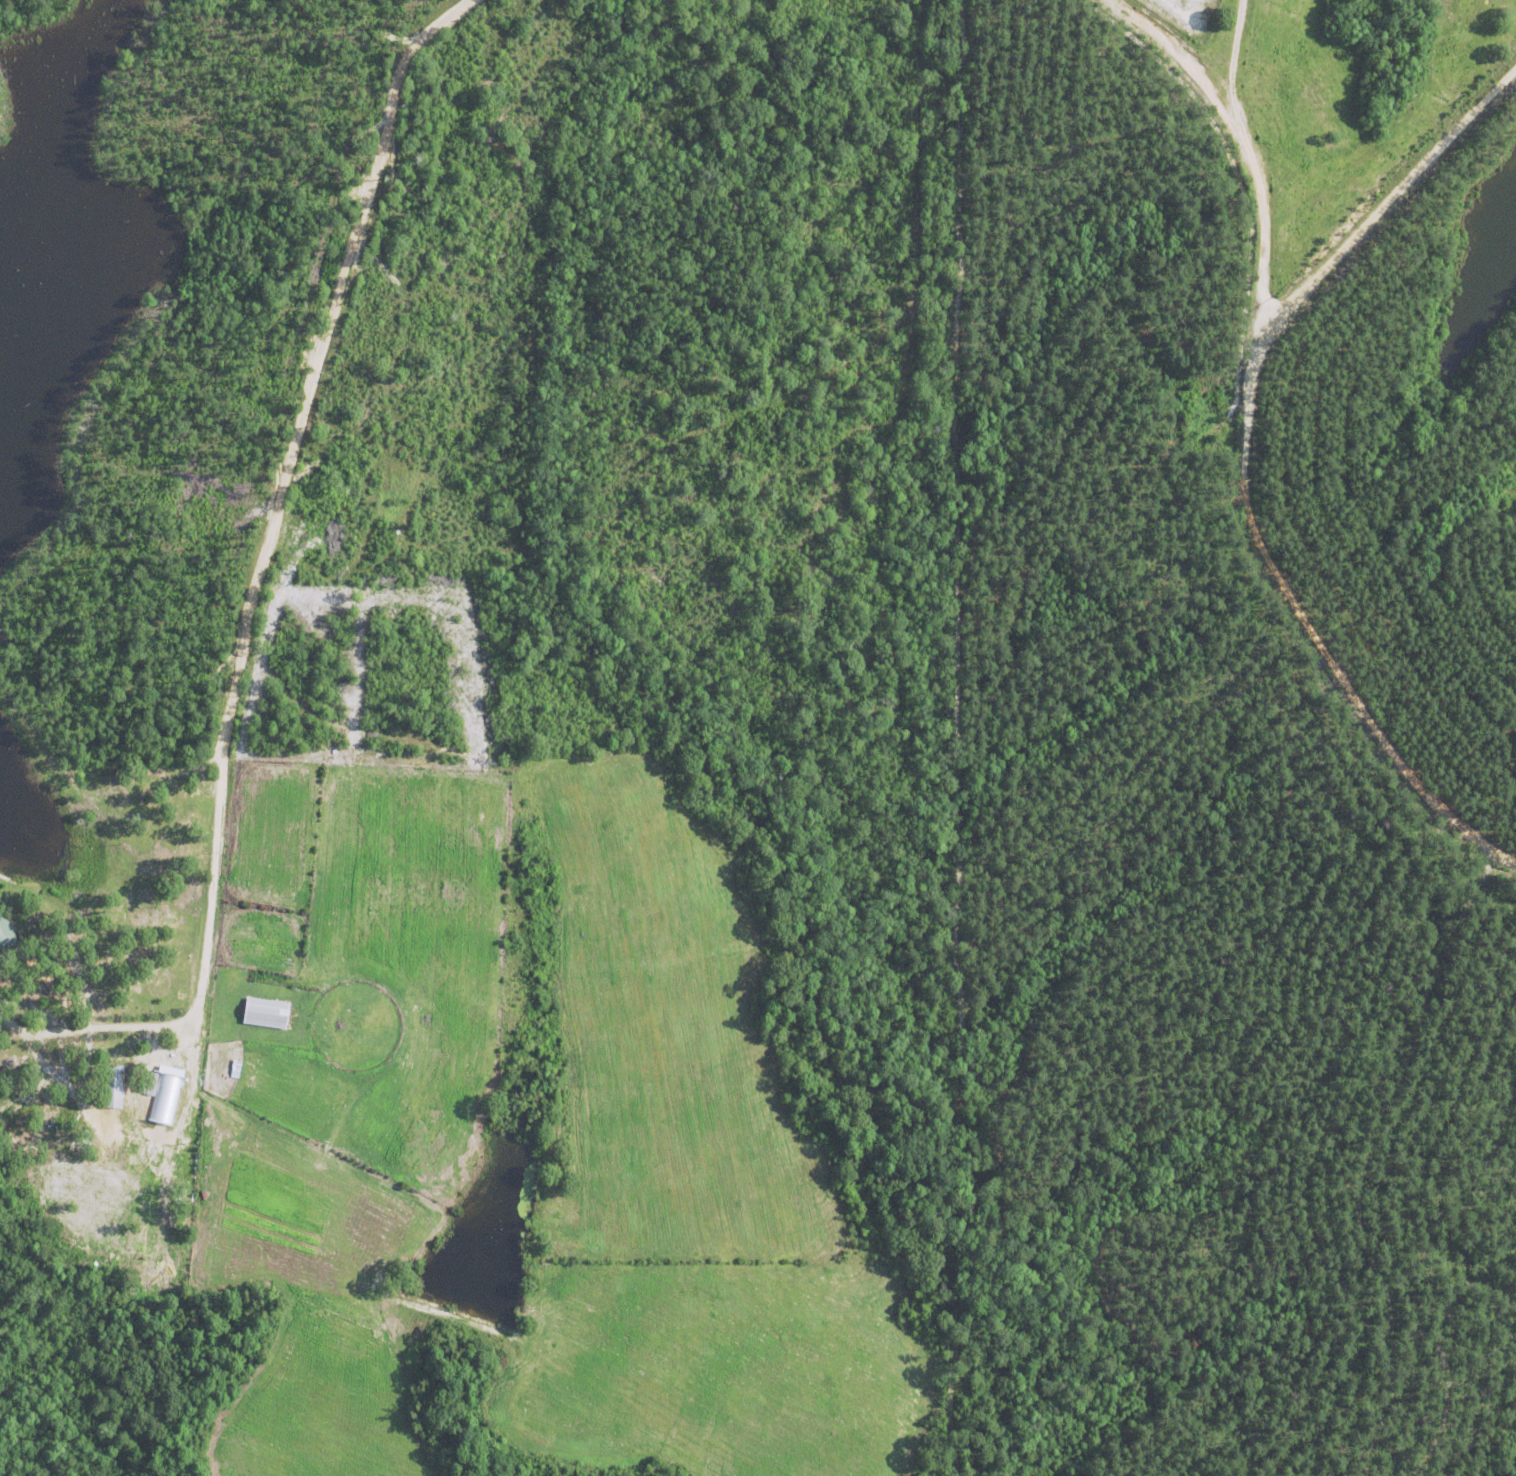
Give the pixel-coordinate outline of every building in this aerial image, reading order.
[(16,943),(4,912),(0,914),(0,950),(16,943)] [(288,1002),(245,997),(242,1024),(285,1028),(288,1002)] [(120,1108),(121,1072),(104,1071),(103,1107),(120,1108)] [(165,1098),(168,1075),(143,1071),(139,1094),(165,1098)]
